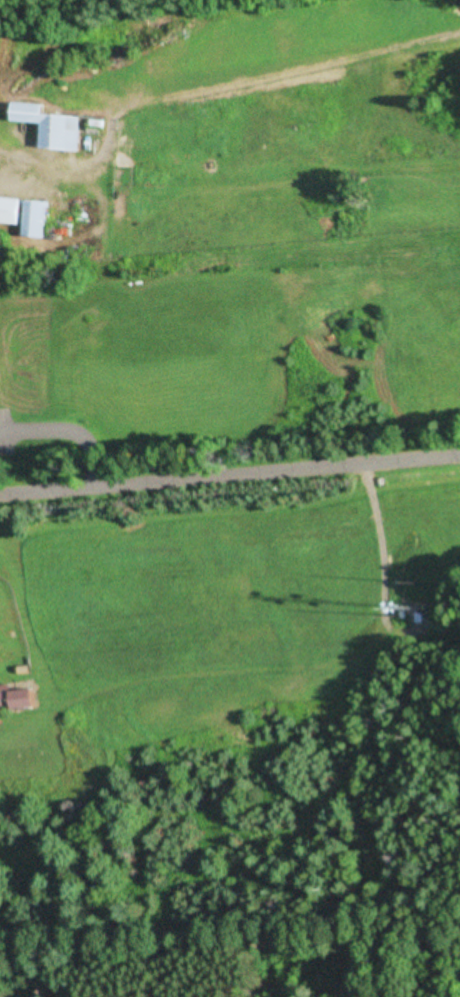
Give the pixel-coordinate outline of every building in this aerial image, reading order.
[(49,105),(18,103),(17,124),(46,125),(44,148),(80,150),(82,130),(73,129),(74,115),(49,113),(49,105)] [(48,202),(0,198),(0,223),(25,226),(24,237),(45,239),(48,202)] [(0,693),(0,711),(39,708),(38,690),(0,693)]
